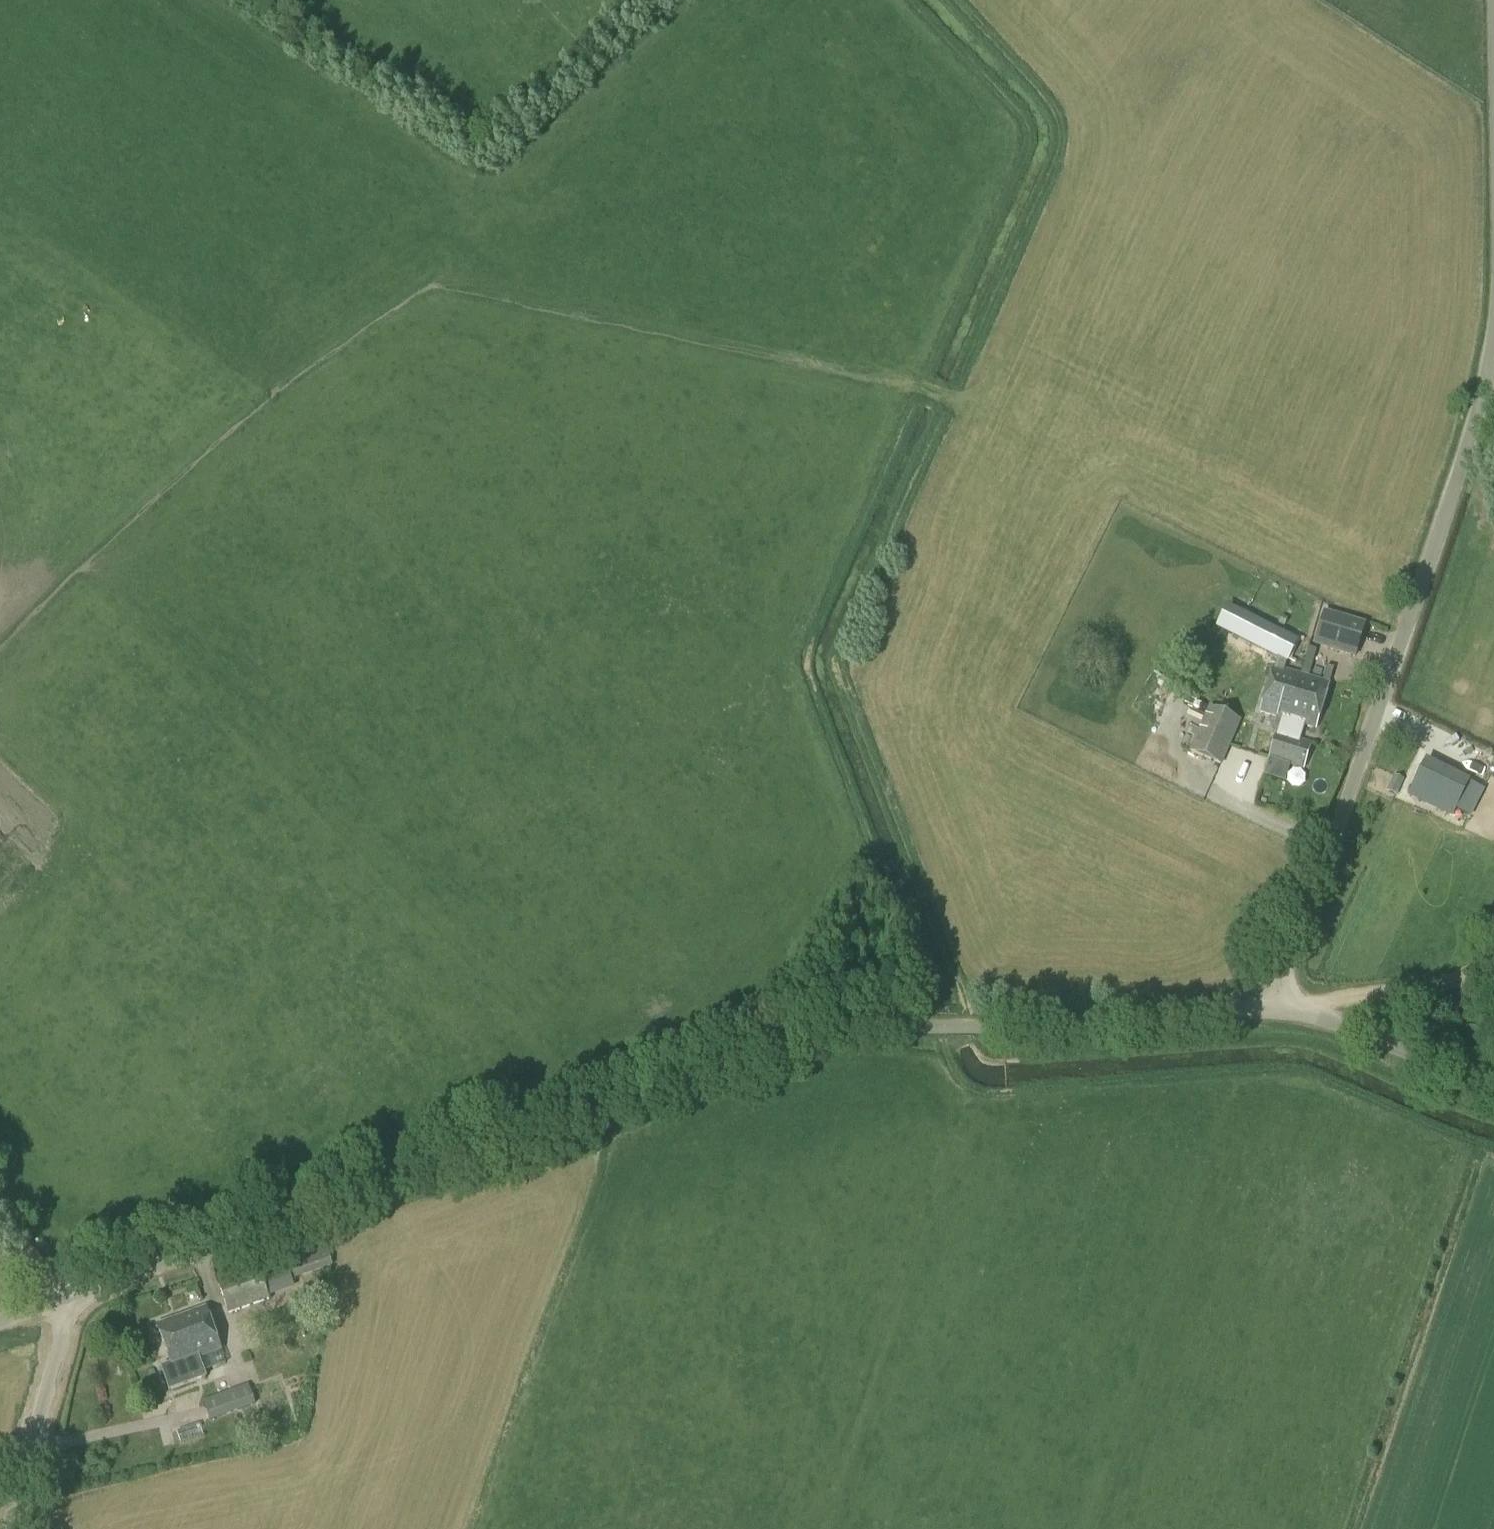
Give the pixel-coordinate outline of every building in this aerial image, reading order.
[(1355,656),(1364,625),(1324,613),(1316,638),(1328,642),(1327,648),(1355,656)] [(1274,666),(1260,712),(1281,718),(1268,759),(1304,770),(1312,743),(1300,740),(1305,725),(1315,728),(1329,683),(1302,675),(1274,666)] [(1223,765),(1241,721),(1208,707),(1190,752),(1223,765)] [(1452,818),(1470,780),(1425,759),(1407,797),(1452,818)] [(1476,1028),(1466,1029),(1467,1039),(1477,1038),(1476,1028)] [(230,1314),(270,1299),(269,1295),(295,1286),(293,1280),(333,1265),(325,1245),(219,1284),(230,1314)] [(207,1308),(158,1326),(169,1355),(172,1362),(160,1366),(169,1391),(207,1378),(206,1376),(205,1372),(226,1365),(221,1350),(223,1350),(217,1334),(207,1308)] [(211,1421),(256,1404),(249,1384),(203,1401),(211,1421)] [(186,1439),(209,1430),(205,1419),(181,1428),(186,1439)]
